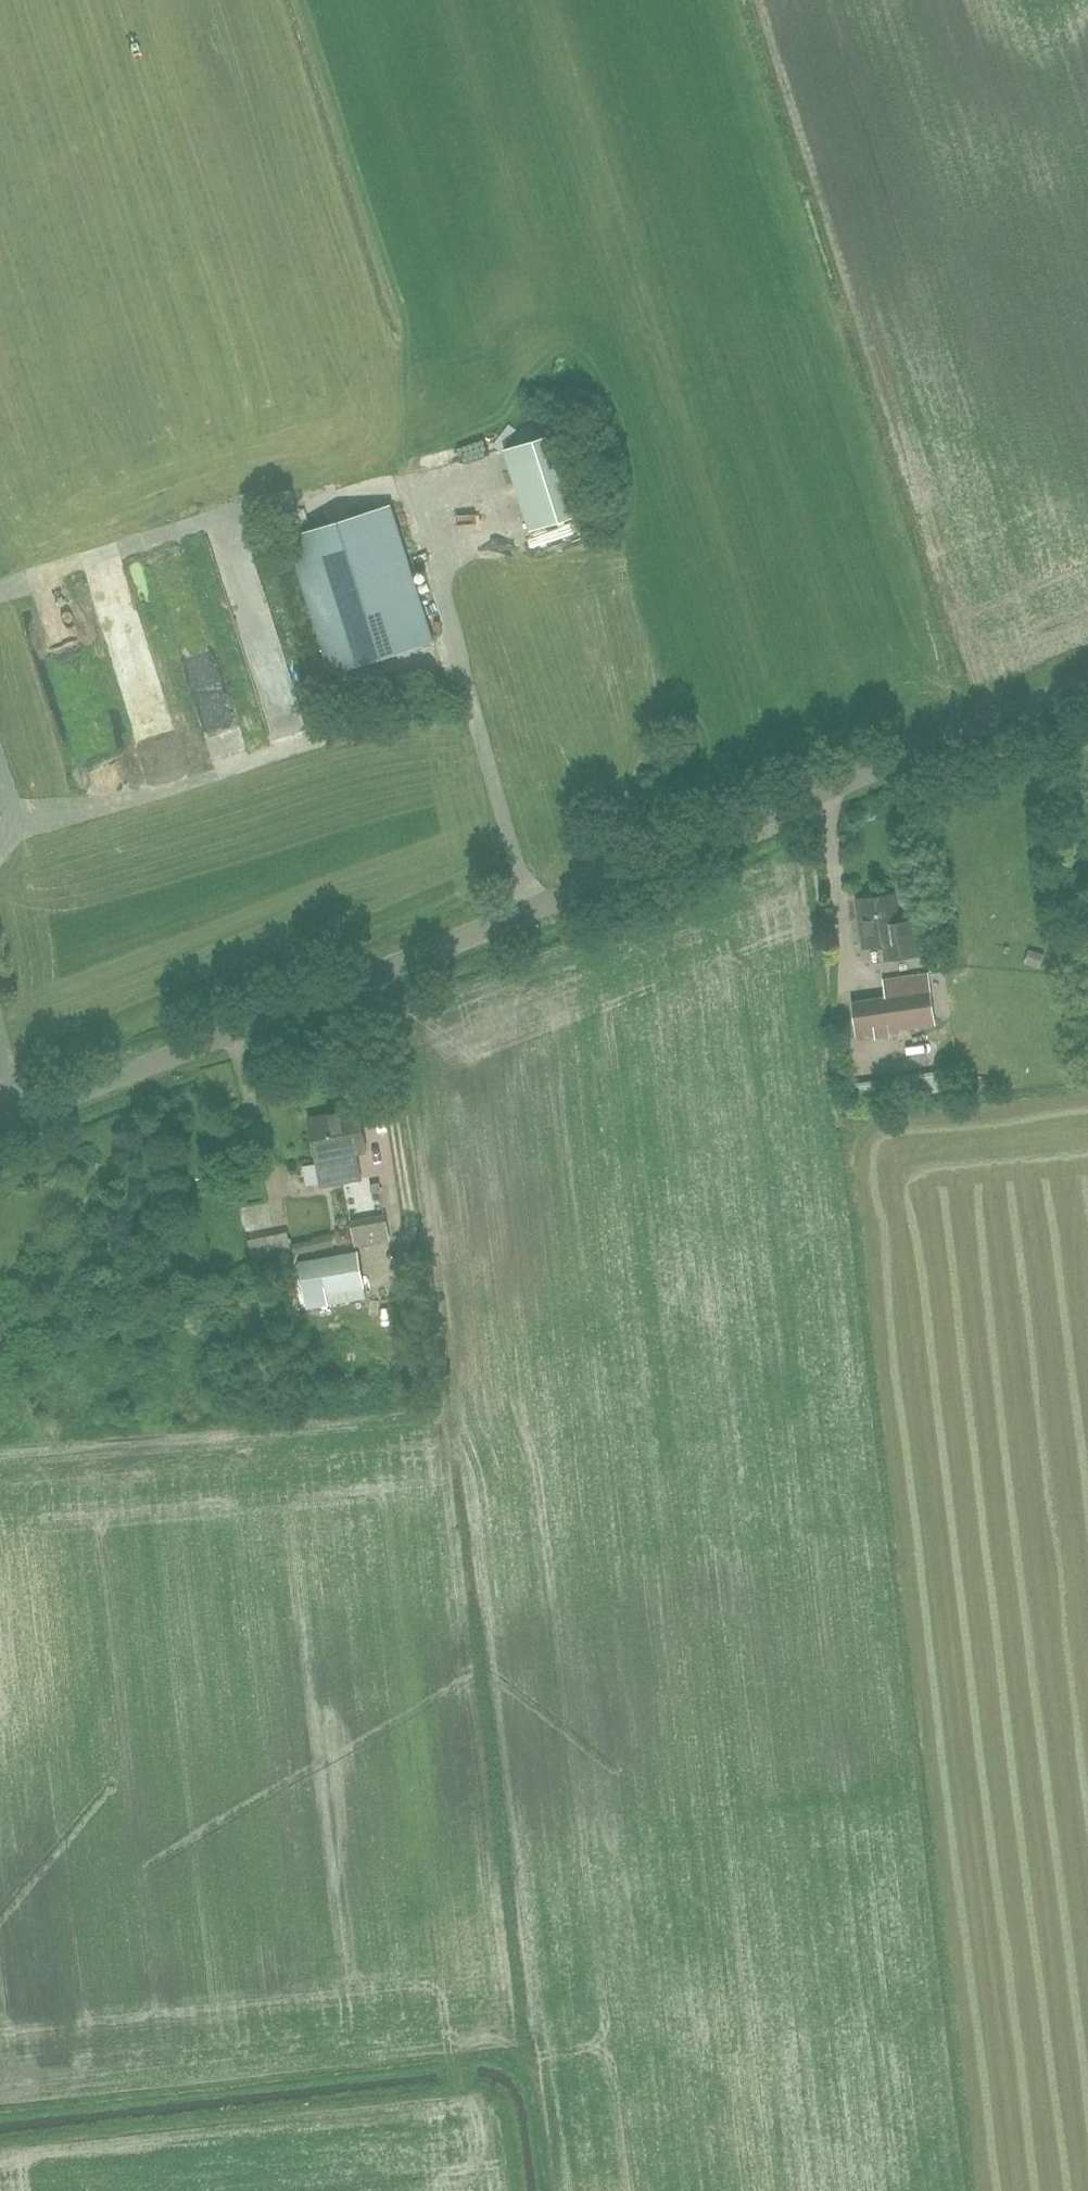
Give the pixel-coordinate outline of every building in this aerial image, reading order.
[(505,449),(532,530),(591,510),(564,429),(505,449)] [(331,673),(434,641),(391,504),(288,536),(331,673)] [(112,639),(123,669),(142,662),(130,632),(112,639)] [(898,922),(893,894),(858,899),(865,948),(884,945),(887,960),(918,956),(913,920),(898,922)] [(1039,968),(1044,955),(1029,950),(1025,963),(1039,968)] [(890,1032),(936,1025),(929,973),(883,980),(886,997),(852,1002),(857,1036),(875,1034),(876,1038),(891,1036),(890,1032)] [(948,1073),(932,1073),(932,1090),(948,1090),(948,1073)] [(326,1187),(361,1181),(356,1153),(367,1151),(359,1110),(309,1120),(316,1160),(321,1159),(326,1187)] [(325,1294),(326,1299),(327,1306),(366,1299),(358,1251),(299,1262),(305,1298),(325,1294)]
